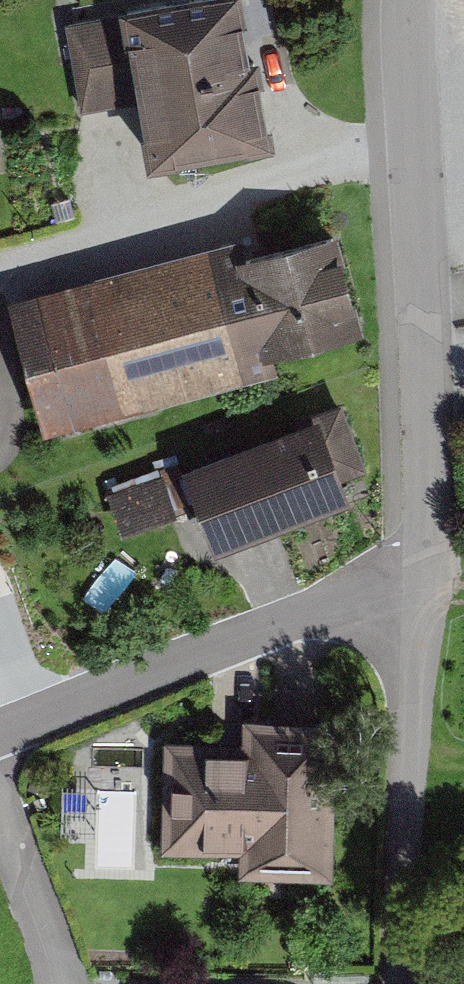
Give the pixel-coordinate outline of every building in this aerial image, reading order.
[(249,47),(243,12),(248,11),(246,0),(119,0),(120,10),(124,33),(129,32),(141,98),(145,125),(140,126),(146,160),(179,154),(178,150),(244,139),(245,142),(277,137),(273,114),(267,115),(260,73),(265,72),(260,45),(249,47)] [(141,98),(129,32),(124,33),(120,10),(65,20),(81,109),(141,98)] [(244,249),(272,349),(364,324),(336,223),(244,249)] [(6,297),(44,432),(277,367),(272,349),(244,249),(239,232),(6,297)] [(347,418),(207,462),(235,551),(375,506),(347,418)] [(248,744),(177,743),(176,849),(227,850),(227,876),(351,877),(353,721),(248,720),(248,744)]
